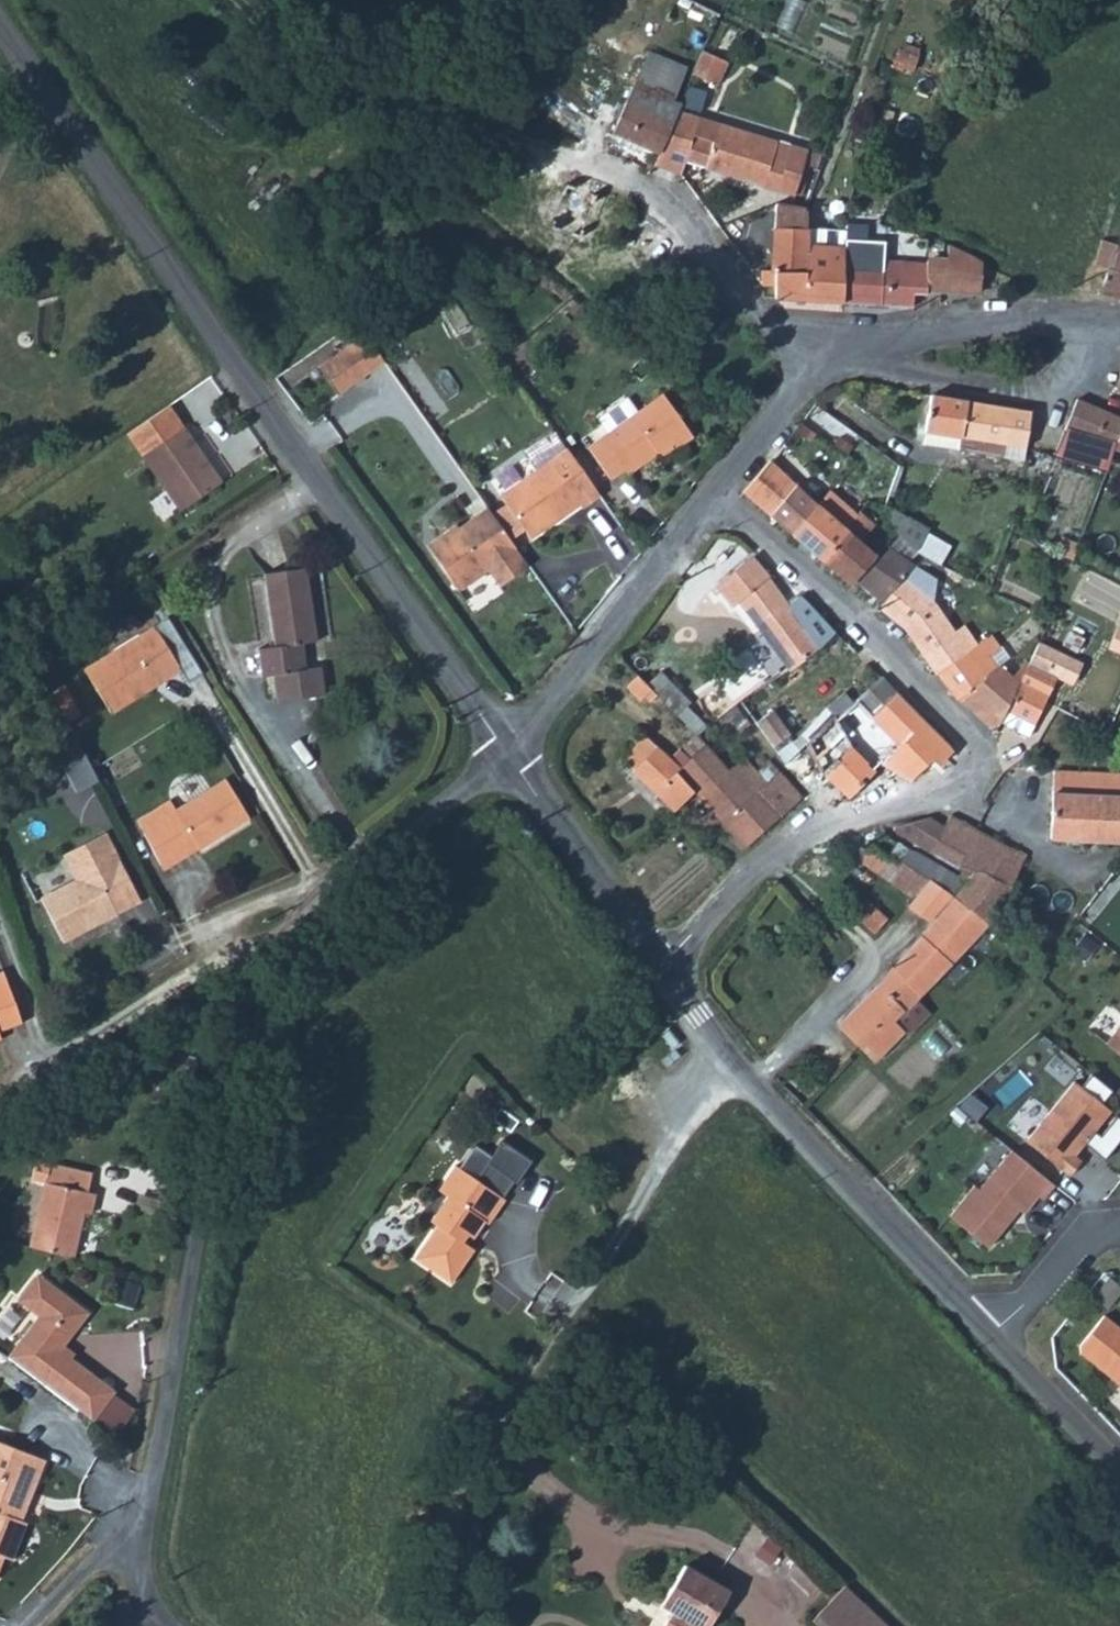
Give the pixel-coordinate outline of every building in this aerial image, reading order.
[(664,17),(690,28),(699,7),(686,0),(672,0),(664,17)] [(702,51),(692,76),(719,87),(730,63),(702,51)] [(648,52),(641,67),(684,86),(690,70),(648,52)] [(641,67),(611,134),(658,154),(670,129),(678,109),(679,107),(676,105),(684,86),(641,67)] [(678,109),(670,129),(711,144),(718,122),(678,109)] [(670,129),(658,154),(653,168),(681,179),(687,161),(708,168),(708,170),(759,188),(774,141),(718,122),(711,144),(670,129)] [(774,141),(759,188),(776,193),(789,197),(793,183),(781,179),(784,172),(777,169),(785,144),(774,141)] [(804,150),(785,144),(777,169),(784,172),(781,179),(793,183),(804,150)] [(590,193),(566,183),(547,228),(580,241),(597,196),(592,194),(590,193)] [(760,273),(760,287),(775,288),(775,298),(842,301),(843,264),(843,248),(843,247),(823,247),(823,213),(804,210),(774,205),(772,223),(771,273),(760,273)] [(1096,295),(1108,297),(1119,299),(1119,247),(1100,239),(1095,259),(1109,264),(1096,295)] [(946,261),(944,261),(943,291),(977,292),(981,261),(951,245),(948,244),(946,261)] [(843,248),(843,264),(882,266),(883,262),(883,254),(869,253),(865,250),(843,248)] [(924,290),(943,291),(944,261),(925,260),(925,262),(925,280),(924,290)] [(843,264),(842,301),(910,307),(910,294),(924,295),(924,290),(925,280),(925,262),(883,262),(882,266),(843,264)] [(384,360),(365,333),(338,353),(357,379),(384,360)] [(357,379),(338,353),(320,365),(339,392),(357,379)] [(1111,395),(1119,398),(1119,372),(1111,395)] [(990,406),(928,396),(925,431),(923,443),(1001,454),(1002,443),(1022,445),(1027,411),(990,406)] [(630,419),(588,449),(608,479),(623,469),(628,474),(668,445),(672,450),(690,437),(661,397),(630,419)] [(1114,450),(1119,434),(1119,419),(1106,413),(1080,403),(1068,400),(1057,400),(1049,424),(1114,450)] [(122,436),(140,459),(180,431),(163,408),(122,436)] [(180,431),(140,459),(179,516),(219,488),(180,431)] [(567,449),(527,478),(557,520),(579,505),(582,508),(601,495),(567,449)] [(817,503),(770,462),(745,492),(821,561),(823,559),(844,578),(884,531),(860,510),(856,513),(829,490),(817,503)] [(557,520),(527,478),(501,497),(506,504),(512,512),(526,531),(531,538),(557,520)] [(506,504),(493,514),(512,541),(526,531),(512,512),(506,504)] [(880,514),(884,531),(891,536),(918,552),(928,528),(880,507),(880,514)] [(488,508),(476,517),(518,576),(530,567),(512,541),(493,514),(488,508)] [(518,576),(476,517),(459,530),(457,527),(437,541),(442,547),(433,553),(438,561),(460,592),(490,572),(501,588),(518,576)] [(442,547),(437,541),(429,548),(433,553),(442,547)] [(888,547),(855,584),(881,604),(913,563),(888,547)] [(752,557),(714,590),(729,608),(734,604),(786,672),(833,631),(814,610),(811,610),(798,620),(752,557)] [(913,563),(881,604),(879,607),(898,623),(933,577),(929,573),(913,563)] [(277,651),(261,654),(266,681),(310,674),(306,647),(320,644),(308,572),(266,579),(277,651)] [(933,606),(901,626),(935,674),(966,654),(933,606)] [(1112,621),(1101,645),(1119,653),(1119,625),(1112,621)] [(137,631),(69,678),(98,721),(166,675),(137,631)] [(966,654),(935,674),(938,680),(955,700),(974,721),(993,734),(999,724),(1003,714),(1017,684),(998,669),(994,671),(986,659),(993,654),(985,642),(966,654)] [(1038,653),(1033,664),(1056,676),(1062,664),(1038,653)] [(1033,664),(1028,662),(1017,684),(1003,714),(1031,728),(1056,676),(1033,664)] [(898,696),(883,680),(855,704),(870,721),(898,696)] [(671,684),(657,697),(677,716),(678,718),(691,705),(671,684)] [(926,725),(898,696),(870,721),(895,747),(926,725)] [(781,708),(765,720),(766,723),(780,741),(782,741),(797,729),(781,708)] [(1003,714),(999,724),(1026,737),(1031,728),(1003,714)] [(829,778),(848,798),(873,773),(849,743),(835,721),(831,725),(827,722),(809,744),(822,771),(829,778)] [(880,765),(906,780),(929,757),(935,763),(951,748),(926,725),(895,747),(880,765)] [(731,772),(696,735),(681,749),(680,751),(690,762),(679,773),(696,793),(743,850),(800,798),(778,773),(768,783),(746,759),(731,772)] [(633,773),(674,814),(696,793),(679,773),(669,761),(658,748),(635,771),(633,773)] [(680,751),(669,761),(679,773),(690,762),(680,751)] [(89,783),(73,755),(71,756),(54,767),(70,795),(89,783)] [(195,852),(243,819),(218,783),(170,816),(165,808),(149,819),(175,858),(191,847),(195,852)] [(1050,792),(1050,837),(1053,837),(1119,838),(1119,793),(1050,792)] [(965,884),(953,900),(985,927),(1014,893),(1023,872),(1028,857),(986,835),(953,816),(944,831),(929,855),(936,859),(971,873),(965,884)] [(892,833),(912,845),(927,820),(888,830),(892,833)] [(927,820),(912,845),(929,855),(944,831),(927,820)] [(881,835),(869,852),(876,853),(896,869),(901,862),(908,851),(881,835)] [(75,887),(41,908),(65,948),(117,917),(100,889),(123,875),(101,837),(60,862),(75,887)] [(869,852),(846,851),(912,899),(910,906),(911,908),(932,923),(886,976),(848,1017),(877,1048),(887,1038),(882,1034),(882,1032),(947,968),(985,927),(953,900),(901,862),(896,869),(876,853),(869,852)] [(908,851),(901,862),(953,900),(965,884),(925,861),(909,852),(908,851)] [(123,875),(100,889),(117,917),(140,903),(123,875)] [(862,899),(849,912),(868,931),(882,918),(862,899)] [(8,971),(0,974),(0,1044),(11,1039),(8,1031),(31,1021),(8,971)] [(631,1021),(643,1038),(653,1030),(641,1014),(631,1021)] [(848,1017),(838,1027),(870,1056),(877,1048),(848,1017)] [(1107,1046),(1119,1056),(1119,1029),(1107,1046)] [(1075,1084),(1028,1144),(1071,1178),(1077,1171),(1083,1164),(1076,1158),(1112,1113),(1075,1084)] [(1055,1186),(1012,1152),(981,1193),(976,1189),(951,1220),(990,1250),(1020,1212),(1025,1215),(1032,1206),(1039,1197),(1044,1201),(1055,1186)] [(494,1217),(511,1192),(461,1158),(444,1183),(453,1189),(436,1214),(443,1218),(420,1251),(457,1276),(480,1242),(474,1238),(490,1214),(494,1217)] [(45,1183),(31,1245),(46,1249),(73,1256),(83,1212),(91,1214),(95,1193),(88,1192),(92,1174),(36,1161),(31,1180),(45,1183)] [(8,1352),(43,1379),(78,1406),(99,1378),(99,1377),(58,1346),(87,1309),(79,1302),(38,1271),(20,1294),(19,1295),(40,1311),(8,1352)] [(1080,1360),(1119,1392),(1119,1328),(1107,1318),(1079,1352),(1080,1360)] [(78,1406),(91,1416),(112,1388),(99,1378),(78,1406)] [(19,1448),(0,1440),(0,1496),(19,1448)] [(0,1496),(0,1550),(14,1555),(28,1520),(22,1518),(46,1458),(19,1448),(0,1496)] [(672,1594),(665,1608),(678,1616),(673,1625),(713,1625),(730,1592),(685,1569),(672,1594)] [(817,1619),(824,1625),(894,1625),(849,1585),(817,1619)] [(652,1625),(667,1625),(674,1614),(663,1608),(652,1625)]
